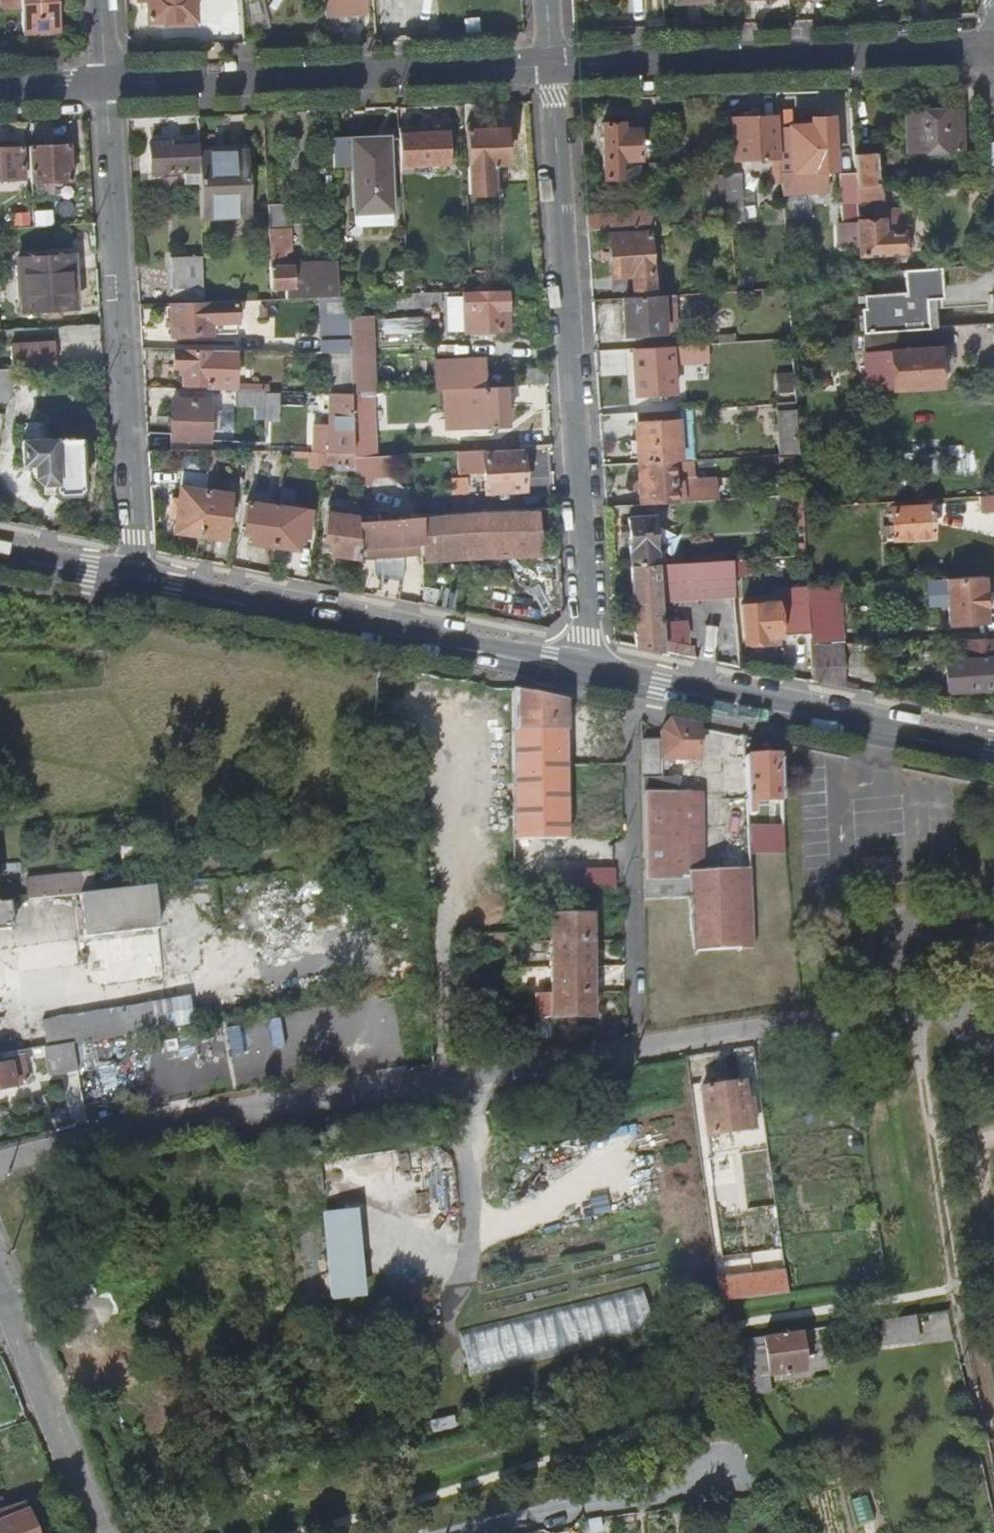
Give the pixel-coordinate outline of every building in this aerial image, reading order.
[(21,5),(21,6),(23,29),(57,27),(56,0),(21,0),(21,5)] [(144,21),(189,18),(188,0),(143,0),(144,21)] [(320,14),(357,12),(356,0),(320,0),(320,14)] [(482,127),(481,103),(463,104),(467,191),(492,190),(490,162),(504,162),(503,126),(482,127)] [(908,151),(962,149),(962,129),(954,130),(954,125),(962,125),(961,109),(906,111),(908,151)] [(781,157),(780,148),(778,117),(735,118),(737,158),(781,157)] [(791,147),(791,172),(834,170),(832,119),(813,120),(813,127),(791,128),(791,147)] [(619,123),(601,124),(604,178),(618,177),(617,160),(636,159),(634,129),(619,130),(619,123)] [(397,130),(399,165),(447,164),(446,128),(397,130)] [(199,155),(198,149),(198,143),(169,143),(169,135),(149,135),(151,166),(186,166),(186,164),(199,164),(199,155)] [(388,137),(332,139),(332,165),(351,165),(352,210),(388,209),(388,137)] [(27,144),(28,186),(36,186),(35,179),(68,178),(66,143),(27,144)] [(0,145),(0,176),(20,176),(19,144),(0,145)] [(791,172),(791,147),(780,148),(781,157),(782,172),(791,172)] [(199,155),(199,164),(199,214),(246,213),(245,149),(221,149),(221,155),(199,155)] [(853,155),(854,176),(855,187),(877,186),(875,153),(853,155)] [(729,171),(731,208),(739,207),(737,171),(729,171)] [(856,202),(855,187),(854,176),(839,177),(840,203),(856,202)] [(881,186),(877,186),(855,187),(856,202),(881,201),(881,186)] [(388,209),(352,210),(352,222),(389,222),(388,209)] [(871,220),(857,222),(858,257),(902,255),(901,251),(907,251),(907,235),(901,235),(900,211),(871,212),(871,220)] [(585,215),(586,230),(652,227),(651,212),(585,215)] [(268,299),(318,297),(336,297),(335,277),(285,277),(285,263),(290,263),(290,240),(285,240),(285,213),(269,213),(269,278),(268,278),(268,299)] [(630,288),(631,298),(648,297),(646,265),(656,265),(655,244),(645,245),(645,233),(606,234),(609,290),(630,288)] [(200,285),(200,252),(169,252),(169,284),(181,285),(200,285)] [(66,257),(17,260),(20,311),(74,308),(73,291),(68,291),(66,257)] [(864,292),(865,331),(943,328),(940,266),(906,267),(907,290),(864,292)] [(477,291),(484,291),(483,269),(476,269),(477,291)] [(200,285),(181,285),(181,295),(201,295),(200,285)] [(500,290),(484,291),(477,291),(472,291),(458,292),(458,301),(459,330),(502,329),(500,290)] [(435,302),(458,301),(458,292),(434,293),(435,302)] [(434,293),(415,294),(415,317),(435,316),(435,302),(434,293)] [(671,296),(648,297),(631,298),(620,299),(622,335),(672,333),(671,296)] [(343,297),(336,297),(318,297),(320,353),(328,353),(347,354),(343,297)] [(234,300),(201,302),(170,302),(170,336),(210,335),(210,324),(234,323),(234,300)] [(934,367),(933,347),(926,347),(925,341),(914,341),(914,349),(898,350),(889,350),(890,389),(935,388),(934,367)] [(898,342),(898,350),(914,349),(914,341),(898,342)] [(51,345),(7,348),(9,370),(53,367),(51,345)] [(702,359),(702,346),(631,350),(634,397),(669,395),(667,361),(702,359)] [(945,347),(933,347),(934,367),(946,366),(945,347)] [(234,350),(210,349),(209,353),(173,351),(172,368),(181,368),(181,384),(207,385),(207,389),(232,389),(234,350)] [(350,392),(347,354),(328,353),(328,391),(350,392)] [(501,426),(500,386),(458,387),(461,428),(501,426)] [(458,387),(441,388),(443,429),(461,428),(458,387)] [(264,390),(233,389),(232,405),(264,406),(264,390)] [(277,422),(278,390),(264,390),(264,406),(263,421),(277,422)] [(354,454),(350,392),(328,391),(328,413),(327,454),(354,454)] [(371,391),(350,392),(354,454),(367,454),(375,453),(371,391)] [(170,401),(170,434),(172,435),(208,437),(209,402),(170,401)] [(635,462),(669,460),(682,459),(679,409),(633,412),(635,462)] [(679,409),(682,459),(696,458),(693,409),(679,409)] [(779,453),(799,452),(796,411),(777,412),(779,453)] [(327,454),(328,413),(313,412),(312,453),(325,454),(327,454)] [(172,435),(170,434),(147,433),(147,441),(172,441),(172,435)] [(93,439),(19,441),(19,463),(29,463),(29,474),(39,483),(52,483),(52,489),(57,495),(65,495),(73,494),(79,489),(78,462),(93,462),(93,439)] [(147,451),(173,452),(172,441),(147,441),(147,451)] [(368,480),(367,454),(354,454),(355,480),(368,480)] [(519,454),(480,454),(481,492),(521,492),(519,454)] [(669,464),(669,460),(635,462),(637,505),(715,501),(715,481),(695,481),(694,463),(669,464)] [(198,533),(204,489),(206,475),(182,471),(172,529),(198,533)] [(204,489),(198,533),(222,537),(229,493),(204,489)] [(977,497),(978,511),(993,511),(993,496),(977,497)] [(270,546),(276,506),(245,502),(241,528),(248,529),(246,543),(270,546)] [(928,505),(925,505),(893,507),(891,507),(892,537),(929,536),(928,505)] [(276,506),(270,546),(295,550),(297,536),(305,538),(308,511),(276,506)] [(418,517),(356,520),(357,541),(419,539),(420,555),(557,545),(555,509),(418,517)] [(357,541),(356,520),(356,517),(326,512),(322,538),(331,539),(329,552),(357,557),(357,554),(357,541)] [(629,566),(654,565),(651,518),(627,519),(629,566)] [(357,554),(357,557),(359,592),(376,596),(372,560),(366,561),(366,554),(357,554)] [(731,561),(654,565),(629,566),(633,647),(662,653),(659,596),(733,596),(731,561)] [(378,596),(397,600),(401,581),(382,577),(378,596)] [(984,594),(983,578),(945,580),(948,626),(986,624),(985,610),(990,610),(990,594),(984,594)] [(776,607),(742,609),(744,647),(764,646),(764,641),(778,640),(776,607)] [(834,630),(809,630),(810,646),(835,645),(834,630)] [(986,641),(961,642),(962,661),(944,663),(947,695),(993,691),(993,661),(987,661),(986,641)] [(993,661),(993,641),(986,641),(987,661),(993,661)] [(810,646),(812,684),(842,689),(839,645),(835,645),(810,646)] [(569,839),(568,802),(566,764),(565,702),(513,692),(516,840),(536,840),(569,839)] [(699,760),(698,728),(668,722),(660,731),(660,740),(661,762),(669,762),(699,760)] [(640,740),(641,776),(657,775),(657,772),(655,740),(640,740)] [(660,740),(655,740),(657,772),(669,772),(669,762),(661,762),(660,740)] [(745,759),(747,799),(747,803),(784,802),(782,757),(745,759)] [(751,873),(728,874),(703,875),(700,794),(676,794),(659,794),(659,784),(642,784),(645,901),(688,900),(691,953),(696,953),(742,951),(755,950),(754,936),(753,914),(751,873)] [(676,784),(659,784),(659,794),(676,794),(676,784)] [(752,853),(787,852),(786,822),(751,824),(752,853)] [(516,840),(517,890),(530,890),(531,864),(536,864),(536,840),(516,840)] [(566,890),(599,889),(598,872),(566,872),(566,890)] [(28,900),(84,893),(81,874),(26,880),(28,900)] [(241,943),(270,940),(263,877),(219,882),(224,927),(239,925),(241,943)] [(302,908),(334,907),(333,882),(301,883),(302,908)] [(13,927),(10,901),(0,903),(0,929),(13,927)] [(766,913),(753,914),(754,936),(767,935),(766,913)] [(552,942),(591,941),(590,918),(551,918),(552,942)] [(591,941),(552,942),(552,969),(591,967),(591,941)] [(591,967),(552,969),(553,995),(592,994),(591,967)] [(592,1016),(592,994),(553,995),(539,996),(539,1017),(592,1016)] [(191,999),(91,1015),(95,1040),(195,1023),(191,999)] [(49,1048),(50,1048),(76,1043),(95,1040),(91,1015),(90,1013),(45,1021),(49,1048)] [(81,1068),(76,1043),(50,1048),(56,1073),(81,1068)] [(29,1087),(23,1059),(8,1062),(6,1055),(0,1056),(0,1093),(29,1087)] [(746,1085),(704,1090),(711,1137),(759,1130),(756,1111),(749,1112),(746,1085)] [(365,1296),(362,1207),(325,1208),(329,1298),(365,1296)] [(784,1269),(718,1277),(722,1304),(788,1293),(784,1269)] [(470,1371),(656,1334),(647,1291),(461,1328),(470,1371)] [(921,1340),(953,1338),(952,1311),(920,1312),(921,1340)] [(920,1342),(916,1317),(888,1321),(892,1346),(920,1342)] [(90,1354),(92,1368),(127,1361),(125,1349),(123,1337),(122,1332),(89,1338),(88,1334),(67,1339),(70,1358),(90,1354)] [(123,1337),(125,1349),(141,1346),(139,1333),(123,1337)] [(765,1346),(752,1348),(758,1395),(772,1393),(770,1377),(805,1372),(799,1333),(764,1338),(765,1346)] [(24,1505),(0,1512),(0,1532),(33,1532),(24,1505)]
